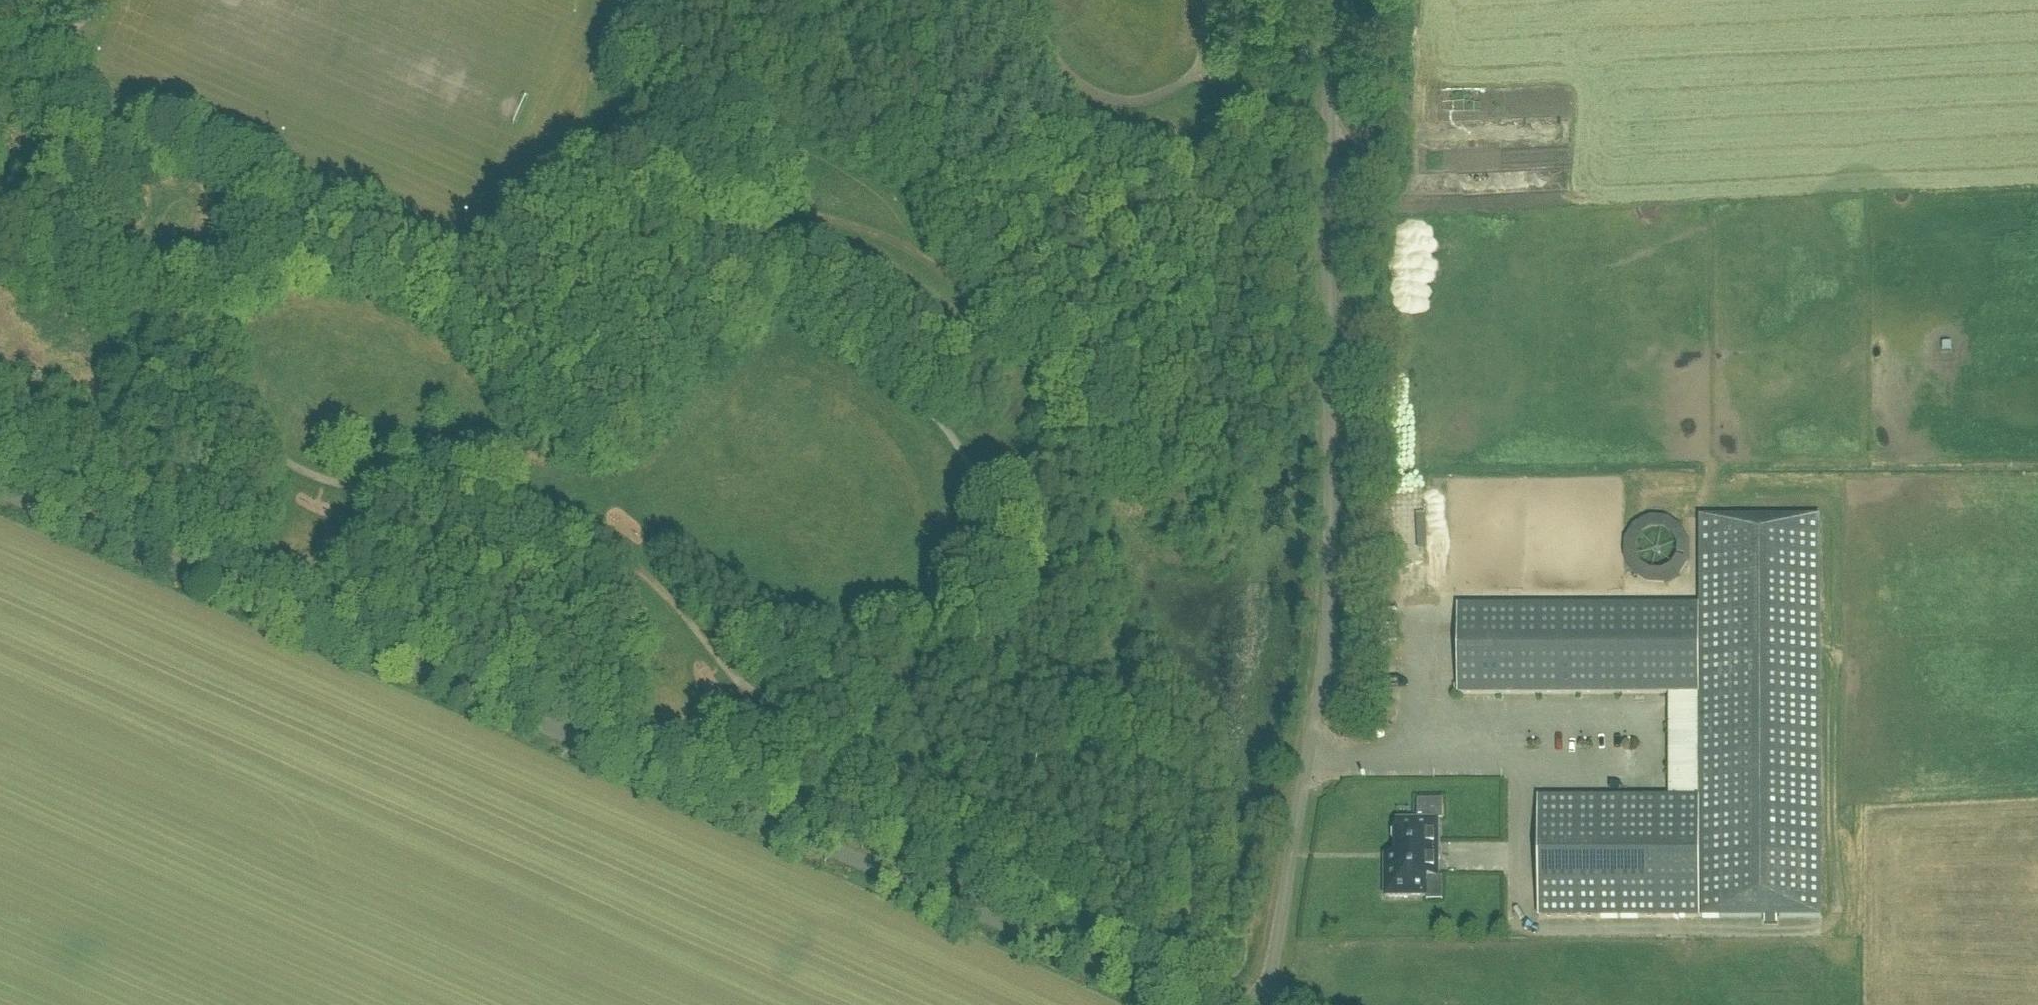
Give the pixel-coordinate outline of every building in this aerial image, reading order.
[(1821,918),(1820,518),(1700,518),(1700,606),(1458,607),(1458,695),(1669,694),(1669,798),(1539,799),(1539,919),(1821,918)] [(1396,821),(1396,856),(1385,856),(1385,897),(1427,897),(1427,879),(1438,879),(1438,821),(1396,821)]
